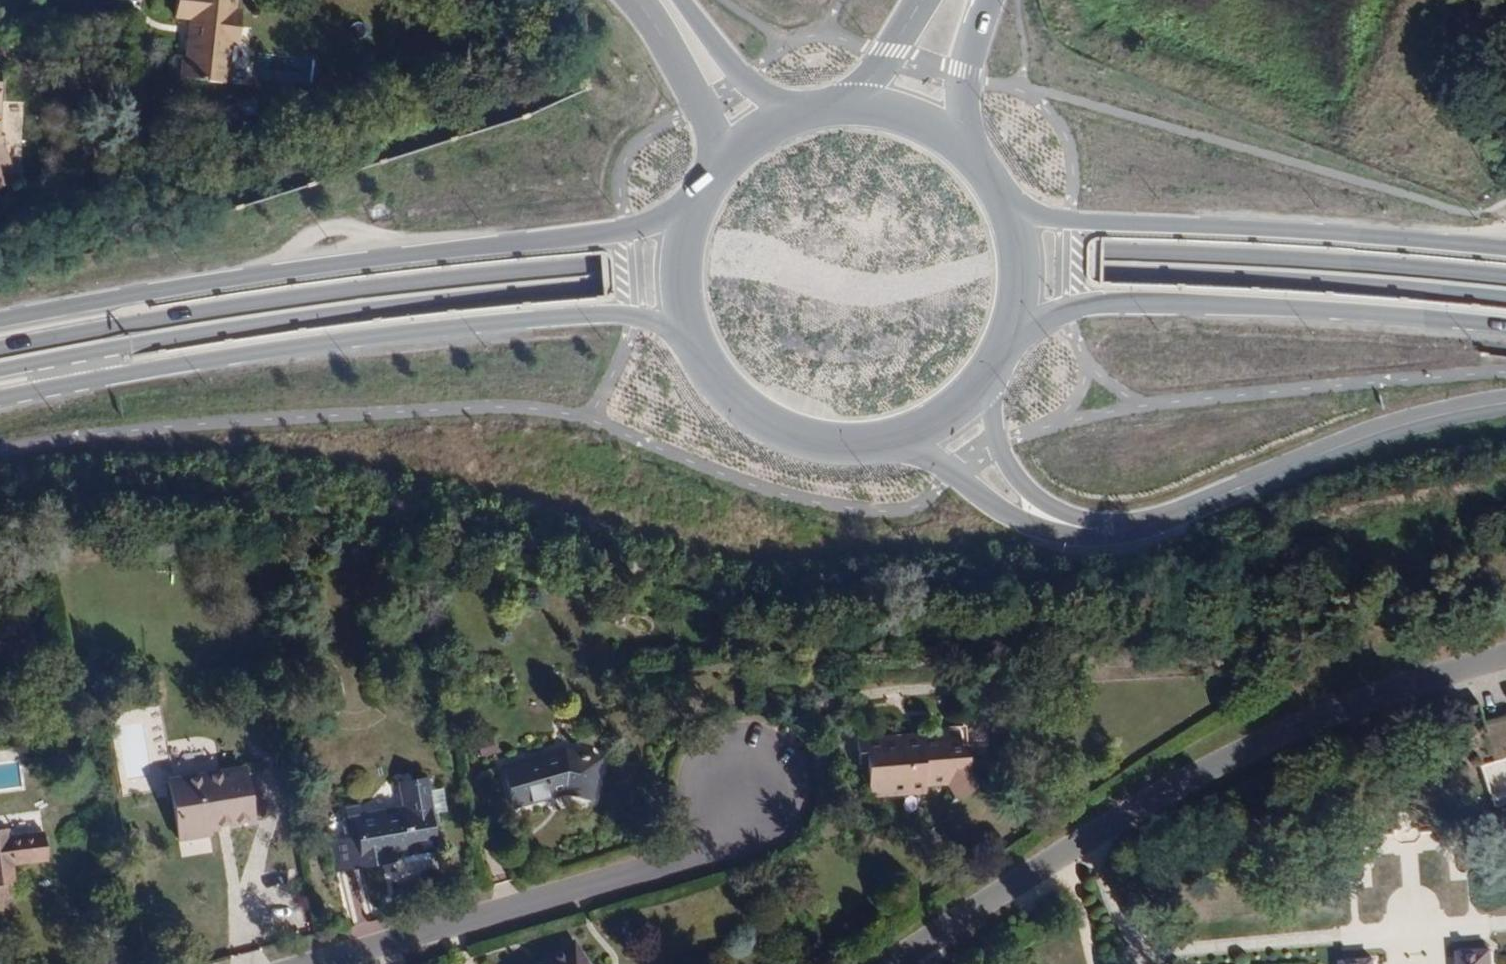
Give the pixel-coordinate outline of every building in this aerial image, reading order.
[(241,10),(233,9),(234,0),(177,0),(175,17),(191,19),(187,56),(176,55),(173,78),(229,85),(231,64),(227,64),(229,46),(237,47),(241,10)] [(14,181),(2,158),(0,159),(0,188),(14,181)] [(969,766),(966,729),(851,738),(853,763),(861,763),(862,786),(883,785),(883,797),(919,794),(919,782),(946,780),(958,798),(980,785),(969,766)] [(594,797),(604,758),(573,750),(507,765),(515,806),(576,792),(594,797)] [(1481,769),(1496,811),(1505,808),(1505,761),(1481,769)] [(253,818),(246,768),(172,779),(181,838),(209,834),(208,825),(253,818)] [(433,849),(429,828),(435,827),(426,782),(398,786),(402,808),(354,817),(355,826),(346,829),(349,843),(330,846),(336,872),(381,864),(380,859),(433,849)] [(883,797),(883,785),(862,786),(863,798),(883,797)] [(45,832),(9,836),(8,830),(0,831),(0,917),(13,915),(9,885),(16,884),(14,866),(49,861),(45,832)] [(578,942),(543,963),(593,963),(578,942)] [(1493,951),(1459,953),(1460,963),(1494,963),(1493,951)]
